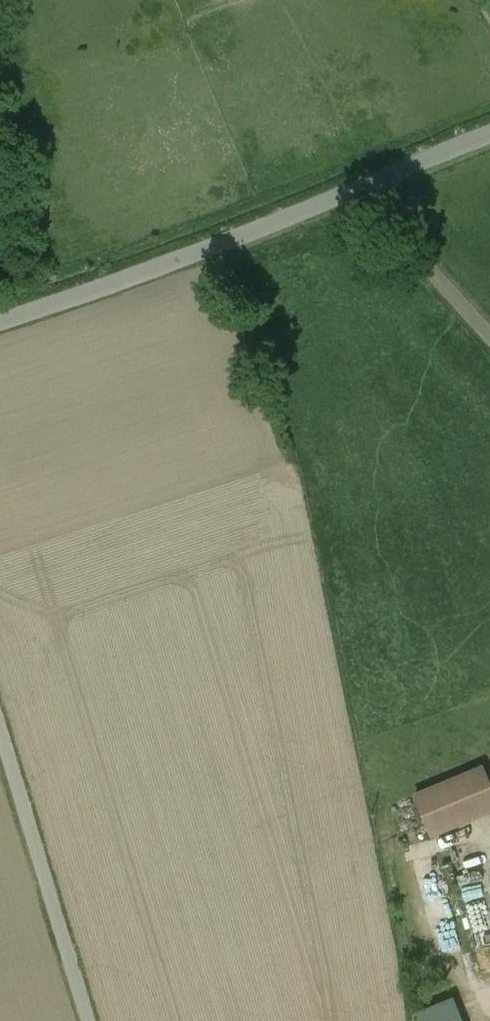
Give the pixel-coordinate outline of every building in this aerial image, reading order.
[(484,768),(415,797),(431,836),(489,811),(489,784),(484,768)] [(449,996),(410,1011),(414,1020),(459,1020),(449,996)]
